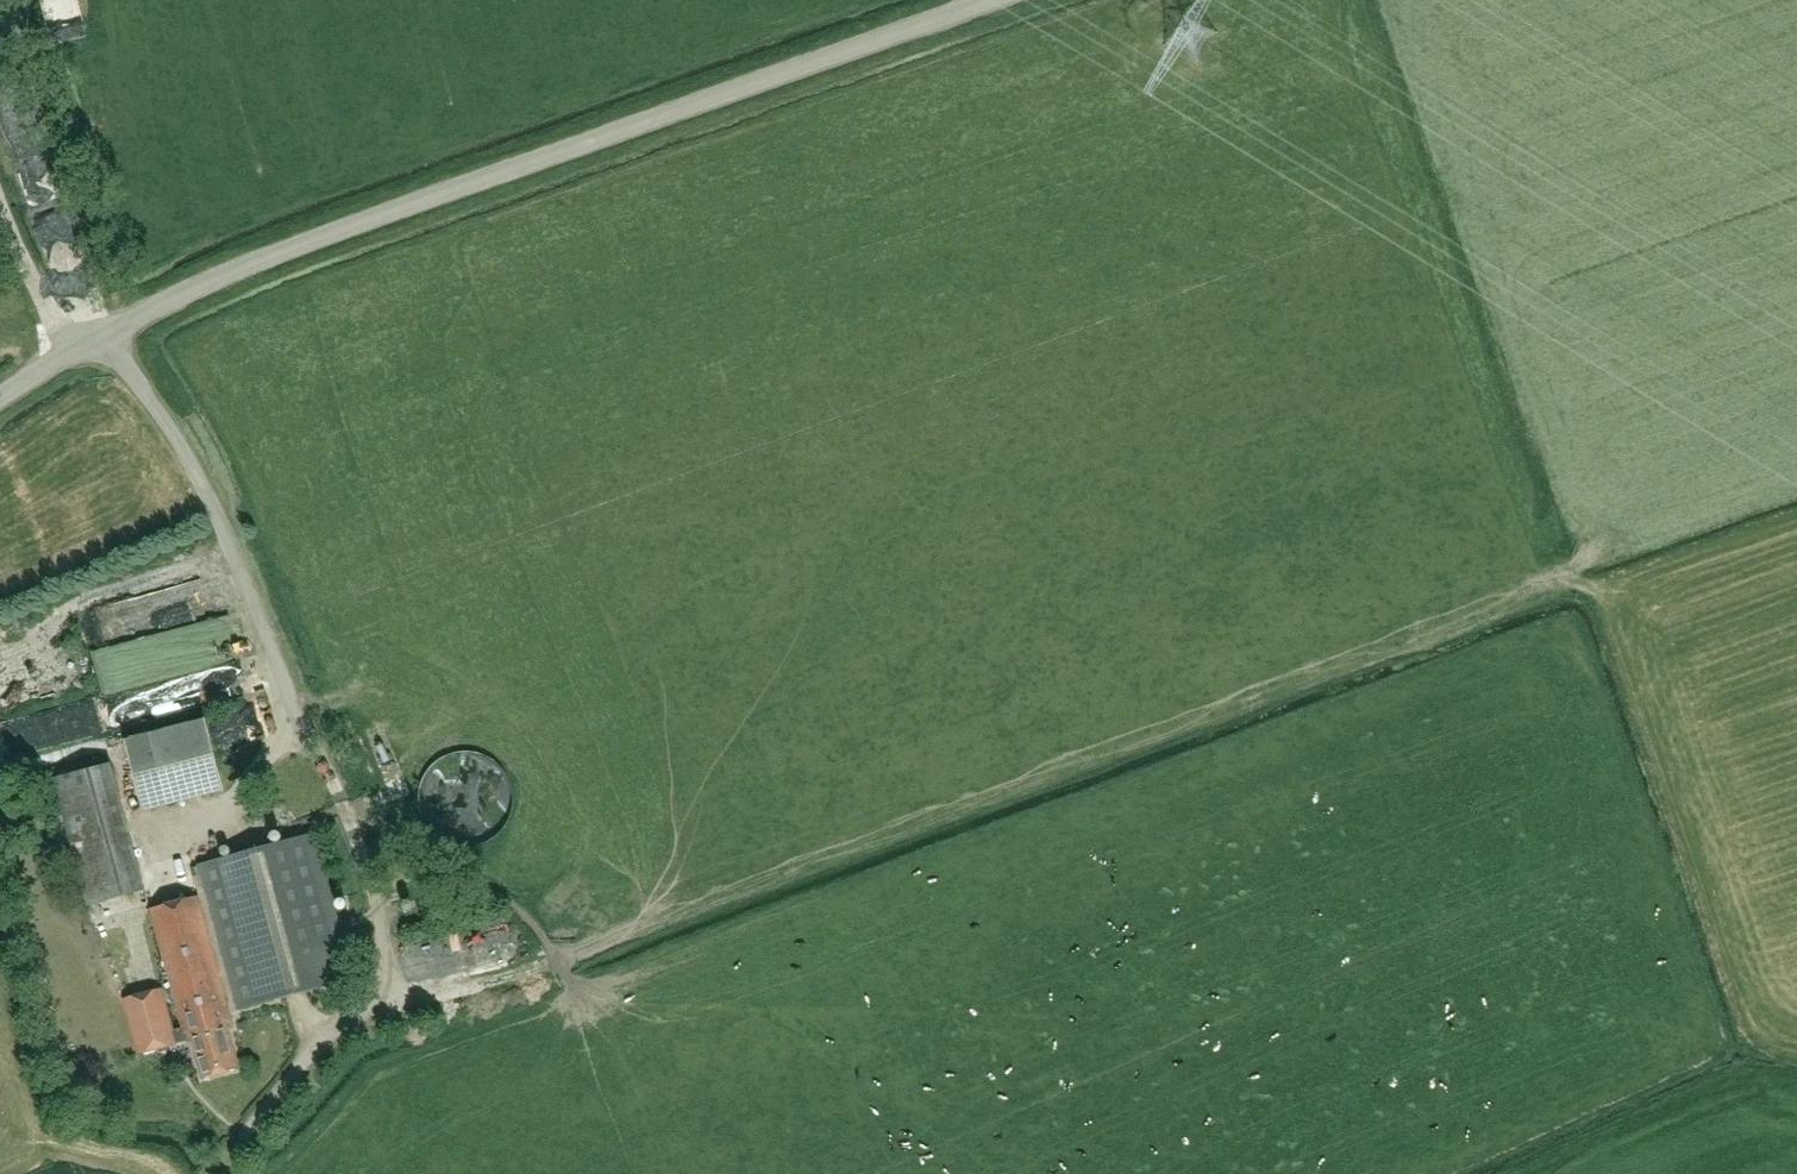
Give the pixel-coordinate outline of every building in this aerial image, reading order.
[(123,592),(124,603),(110,605),(113,628),(144,624),(140,590),(123,592)] [(85,623),(90,643),(102,640),(98,620),(85,623)] [(13,661),(0,631),(0,666),(13,661)] [(203,717),(124,738),(142,807),(173,799),(221,786),(211,749),(203,717)] [(52,777),(85,904),(144,888),(110,762),(52,777)] [(236,1007),(351,976),(313,833),(198,864),(236,1007)] [(122,997),(137,1052),(190,1038),(200,1075),(237,1066),(227,1028),(232,1027),(196,894),(150,907),(181,1025),(172,1028),(161,987),(122,997)] [(436,997),(455,988),(449,974),(430,983),(436,997)]
